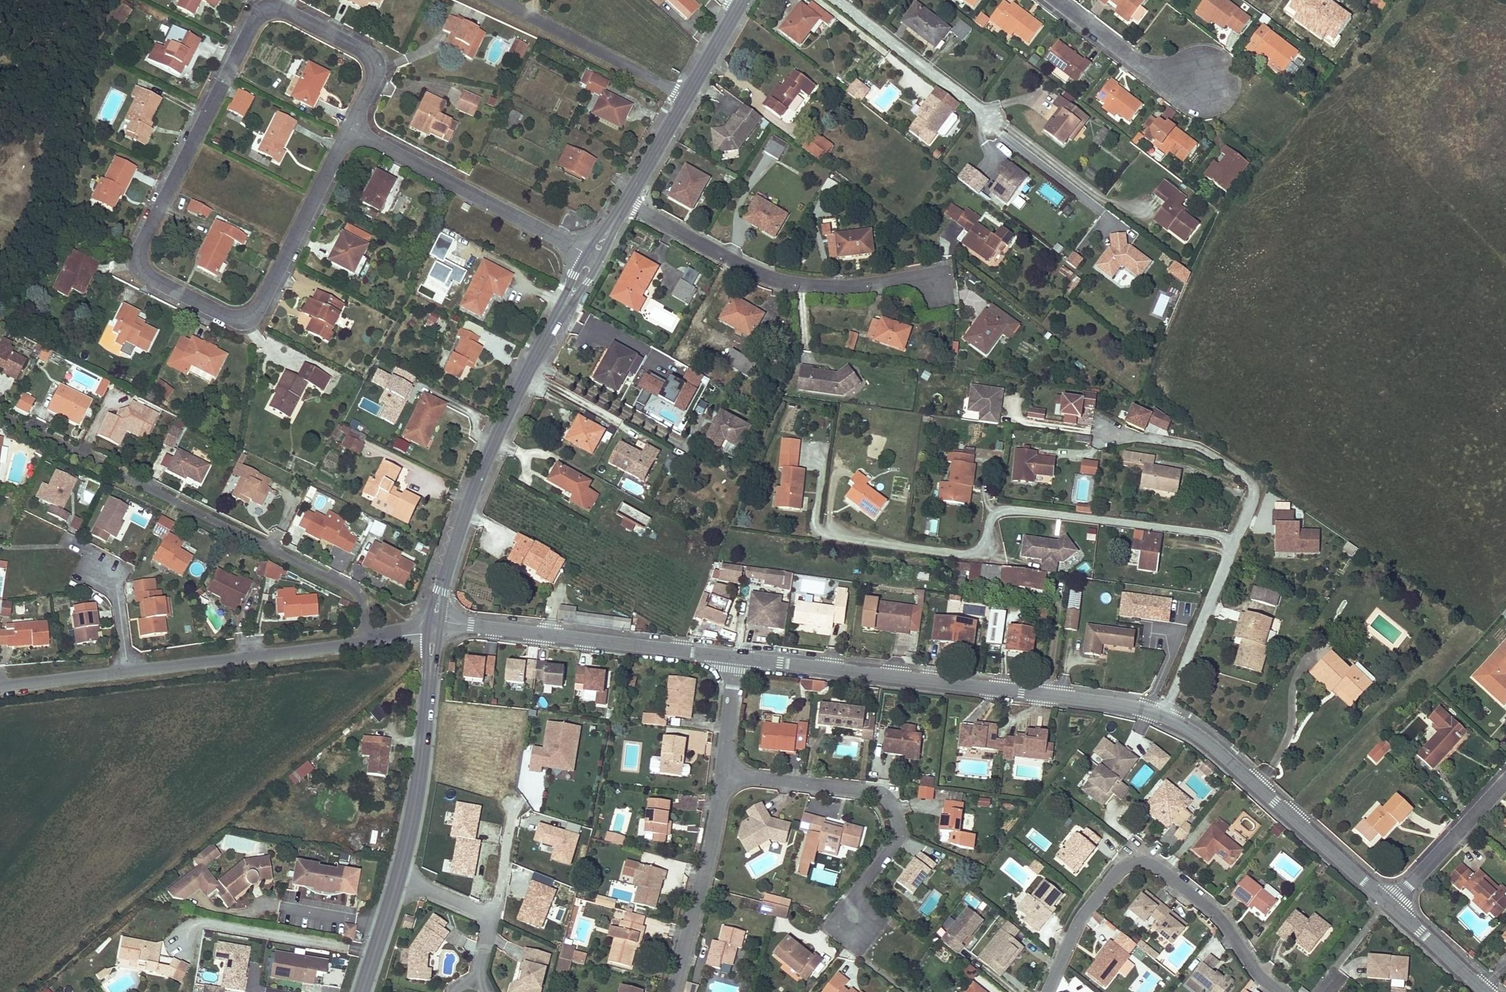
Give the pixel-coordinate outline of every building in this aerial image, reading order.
[(178,7),(193,15),(201,0),(181,0),(178,7)] [(364,8),(369,0),(378,4),(380,0),(347,0),(364,8)] [(686,18),(695,8),(686,0),(667,0),(686,18)] [(1117,9),(1131,19),(1145,0),(1101,0),(1107,4),(1110,0),(1119,7),(1117,9)] [(1198,10),(1212,20),(1224,29),(1227,25),(1240,34),(1251,19),(1226,0),(1205,0),(1198,10)] [(1382,10),(1387,2),(1384,0),(1372,0),(1371,1),(1382,10)] [(797,21),(792,17),(781,30),(800,45),(819,19),(828,25),(833,18),(812,1),(806,9),(797,21)] [(991,20),(997,25),(1000,21),(1015,33),(1029,43),(1041,26),(1030,17),(1028,20),(1025,17),(1027,15),(1013,4),(1009,9),(1003,3),(991,20)] [(949,29),(917,4),(904,20),(910,24),(908,26),(929,43),(935,36),(941,41),(949,29)] [(122,5),(115,15),(123,19),(129,9),(122,5)] [(801,5),(792,17),(797,21),(806,9),(801,5)] [(129,9),(123,19),(125,21),(131,10),(129,9)] [(1131,19),(1117,9),(1116,11),(1129,22),(1131,19)] [(1212,20),(1198,10),(1196,13),(1210,23),(1212,20)] [(981,14),(975,23),(980,27),(986,18),(981,14)] [(453,35),(447,47),(471,59),(477,49),(472,47),(469,46),(477,30),(451,17),(444,30),(451,34),(453,35)] [(986,18),(980,27),(982,29),(989,20),(986,18)] [(961,21),(952,32),(963,41),(972,29),(961,21)] [(1000,21),(997,25),(1012,36),(1015,33),(1000,21)] [(477,30),(469,46),(472,47),(480,31),(477,30)] [(1271,61),(1271,62),(1285,72),(1299,53),(1270,32),(1254,53),(1260,58),(1263,54),(1271,61)] [(180,47),(167,41),(156,64),(179,75),(183,66),(189,53),(191,54),(198,40),(186,34),(180,47)] [(941,41),(935,36),(929,43),(935,47),(941,41)] [(516,39),(509,53),(516,57),(523,43),(516,39)] [(1048,60),(1059,68),(1065,72),(1070,77),(1078,83),(1092,64),(1085,59),(1084,60),(1059,42),(1046,59),(1048,60)] [(189,53),(183,66),(186,67),(191,54),(189,53)] [(1002,77),(1007,81),(1019,66),(1014,62),(1002,77)] [(1285,72),(1271,62),(1269,65),(1282,75),(1285,72)] [(312,108),(312,107),(317,97),(316,97),(326,75),(308,65),(291,98),(312,108)] [(1065,72),(1059,68),(1056,71),(1068,80),(1070,77),(1065,72)] [(773,100),(767,108),(781,118),(801,91),(808,96),(815,85),(796,71),(791,77),(786,77),(784,79),(784,81),(785,84),(782,88),(773,100)] [(600,98),(592,114),(618,128),(623,118),(620,116),(626,105),(603,93),(608,83),(586,72),(580,83),(586,86),(585,90),(594,95),(600,98)] [(853,97),(863,85),(856,80),(847,92),(853,97)] [(1098,98),(1106,105),(1117,113),(1129,123),(1142,107),(1117,87),(1118,85),(1112,80),(1098,98)] [(770,97),(773,100),(782,88),(779,85),(770,97)] [(863,85),(853,97),(861,103),(870,90),(863,85)] [(131,124),(127,132),(145,141),(151,130),(147,127),(149,122),(156,108),(153,107),(157,98),(140,89),(125,121),(131,124)] [(243,118),(254,98),(240,91),(229,111),(243,118)] [(471,116),(478,100),(463,93),(455,109),(461,111),(471,116)] [(783,119),(789,123),(807,97),(800,93),(783,119)] [(425,94),(420,104),(439,114),(444,104),(425,94)] [(594,95),(586,111),(592,114),(600,98),(594,95)] [(929,105),(919,119),(909,131),(928,146),(941,129),(947,121),(953,112),(932,96),(926,103),(929,105)] [(489,97),(486,105),(494,108),(496,100),(489,97)] [(1058,124),(1053,120),(1045,131),(1063,145),(1080,123),(1083,125),(1088,119),(1060,98),(1055,105),(1062,109),(1065,112),(1059,120),(1061,121),(1058,124)] [(926,103),(916,116),(919,119),(929,105),(926,103)] [(420,104),(411,122),(429,132),(428,134),(446,142),(454,126),(437,118),(439,114),(420,104)] [(728,131),(722,139),(713,140),(715,153),(737,149),(761,117),(744,104),(736,116),(735,115),(729,122),(731,123),(726,129),(728,131)] [(626,105),(620,116),(623,118),(629,107),(626,105)] [(1117,113),(1106,105),(1103,108),(1114,117),(1117,113)] [(1062,109),(1053,120),(1058,124),(1061,121),(1059,120),(1065,112),(1062,109)] [(511,110),(505,121),(514,126),(520,115),(511,110)] [(281,149),(295,122),(278,113),(257,152),(271,159),(271,160),(277,163),(284,151),(281,149)] [(1158,123),(1151,119),(1145,127),(1151,131),(1158,123)] [(514,126),(505,121),(502,128),(511,133),(514,126)] [(429,132),(411,122),(409,127),(427,137),(428,134),(429,132)] [(729,122),(725,128),(712,130),(713,140),(722,139),(728,131),(726,129),(731,123),(729,122)] [(1146,138),(1153,143),(1156,140),(1171,152),(1184,162),(1197,145),(1186,136),(1184,138),(1181,135),(1182,133),(1168,122),(1165,127),(1159,122),(1158,123),(1151,131),(1146,138)] [(1103,130),(1099,134),(1105,140),(1109,134),(1103,130)] [(145,141),(127,132),(125,136),(143,145),(145,141)] [(1144,137),(1139,133),(1132,142),(1137,146),(1144,137)] [(815,134),(810,141),(821,149),(826,142),(815,134)] [(1105,140),(1099,134),(1095,140),(1101,145),(1105,140)] [(774,136),(771,141),(780,146),(783,141),(774,136)] [(1156,140),(1153,143),(1168,155),(1171,152),(1156,140)] [(780,146),(771,141),(765,151),(778,160),(788,144),(783,141),(780,146)] [(810,141),(804,149),(821,162),(827,153),(821,149),(820,149),(810,141)] [(810,141),(820,149),(821,149),(810,141)] [(826,142),(821,149),(827,153),(832,146),(826,142)] [(1218,163),(1208,177),(1227,192),(1249,163),(1227,147),(1223,153),(1227,157),(1220,165),(1218,163)] [(567,148),(558,166),(584,179),(593,161),(567,148)] [(101,180),(96,191),(101,194),(97,202),(111,209),(120,189),(123,191),(133,168),(116,159),(105,182),(101,180)] [(1205,175),(1208,177),(1218,163),(1216,161),(1205,175)] [(1007,162),(1001,169),(1006,173),(1003,177),(992,193),(995,195),(1003,202),(1006,204),(1026,177),(1007,162)] [(990,182),(968,165),(958,178),(980,195),(990,182)] [(683,175),(670,198),(691,209),(707,178),(685,166),(681,174),(683,175)] [(375,173),(360,201),(378,211),(393,182),(375,173)] [(681,174),(668,197),(670,198),(683,175),(681,174)] [(828,179),(822,190),(834,198),(841,187),(828,179)] [(1199,224),(1184,213),(1186,210),(1180,206),(1185,199),(1176,193),(1177,191),(1165,181),(1155,194),(1167,203),(1166,205),(1167,206),(1165,206),(1159,214),(1173,225),(1170,230),(1185,242),(1199,224)] [(96,191),(92,199),(97,202),(101,194),(96,191)] [(1176,193),(1185,199),(1186,197),(1177,191),(1176,193)] [(744,220),(752,225),(753,222),(774,236),(786,215),(757,197),(744,220)] [(1027,204),(1019,197),(1013,203),(1021,210),(1027,204)] [(193,201),(187,212),(197,217),(202,206),(193,201)] [(958,223),(966,210),(953,201),(944,213),(958,223)] [(202,206),(197,217),(205,222),(211,210),(202,206)] [(995,238),(976,225),(980,219),(967,210),(966,210),(958,223),(971,232),(965,240),(989,257),(987,260),(990,262),(998,250),(1002,244),(1005,246),(1007,247),(1014,238),(1001,229),(995,238)] [(1170,230),(1173,225),(1159,214),(1155,219),(1169,231),(1170,230)] [(67,217),(63,228),(73,231),(77,220),(67,217)] [(231,241),(241,246),(246,237),(216,221),(203,247),(206,249),(201,258),(197,267),(214,276),(231,241)] [(753,222),(752,225),(773,238),(774,236),(753,222)] [(830,225),(822,226),(823,236),(828,236),(831,258),(873,253),(870,230),(832,234),(830,225)] [(341,235),(327,262),(351,274),(360,257),(365,247),(364,246),(369,237),(346,226),(342,235),(341,235)] [(461,284),(468,270),(445,260),(454,240),(440,234),(430,255),(437,258),(429,276),(444,283),(443,285),(450,288),(453,281),(461,284)] [(1127,247),(1125,234),(1110,236),(1112,248),(1127,247)] [(965,240),(963,243),(987,260),(989,257),(965,240)] [(1064,248),(1058,243),(1053,249),(1059,254),(1064,248)] [(1150,262),(1130,246),(1109,249),(1110,251),(1107,255),(1105,255),(1096,267),(1111,279),(1120,267),(1124,266),(1138,278),(1150,262)] [(94,270),(83,264),(85,259),(72,252),(53,289),(66,296),(71,286),(81,291),(83,287),(85,288),(94,270)] [(1084,261),(1073,253),(1067,261),(1078,269),(1084,261)] [(638,297),(640,298),(657,268),(634,256),(630,264),(632,265),(620,287),(618,286),(611,297),(631,308),(638,297)] [(360,257),(351,274),(357,277),(366,260),(360,257)] [(85,259),(83,264),(94,270),(97,264),(86,258),(85,259)] [(479,316),(489,297),(485,295),(488,290),(492,292),(500,296),(511,276),(483,262),(460,306),(479,316)] [(1191,274),(1175,262),(1167,272),(1185,285),(1191,274)] [(630,264),(618,286),(620,287),(632,265),(630,264)] [(1074,274),(1064,265),(1060,271),(1070,279),(1074,274)] [(687,268),(680,281),(690,286),(697,273),(687,268)] [(1080,281),(1075,278),(1066,292),(1070,296),(1080,281)] [(680,281),(672,295),(685,302),(693,288),(690,286),(680,281)] [(301,312),(305,314),(317,292),(313,290),(301,312)] [(317,292),(305,314),(312,318),(317,321),(315,326),(313,324),(309,333),(327,343),(331,334),(329,333),(339,316),(334,313),(339,304),(317,292)] [(1162,318),(1170,297),(1160,293),(1152,314),(1162,318)] [(640,298),(638,297),(631,308),(638,312),(644,300),(640,298)] [(733,297),(732,299),(754,312),(755,310),(733,297)] [(754,312),(732,299),(721,320),(750,337),(763,315),(755,310),(754,312)] [(1011,317),(992,303),(986,312),(1004,325),(1005,326),(1011,317)] [(114,342),(122,347),(125,342),(132,346),(145,353),(156,332),(146,327),(144,332),(132,327),(136,319),(139,313),(122,304),(113,322),(115,323),(111,332),(117,335),(114,342)] [(339,304),(334,313),(339,316),(344,306),(339,304)] [(434,329),(440,315),(432,311),(425,325),(434,329)] [(1018,322),(1011,317),(1005,326),(1004,325),(986,312),(985,311),(980,318),(982,319),(967,340),(985,354),(1002,330),(1005,326),(1012,331),(1018,322)] [(906,342),(904,341),(908,329),(874,317),(867,338),(903,350),(906,342)] [(312,318),(305,331),(309,333),(313,324),(315,326),(317,321),(312,318)] [(980,318),(965,339),(967,340),(982,319),(980,318)] [(148,325),(136,319),(132,327),(144,332),(146,327),(148,325)] [(461,329),(478,338),(482,329),(466,320),(461,329)] [(1012,331),(1005,326),(1002,330),(1009,335),(1012,331)] [(459,379),(465,367),(467,364),(471,366),(480,348),(475,345),(478,338),(461,329),(457,337),(462,339),(454,356),(451,355),(443,372),(459,379)] [(850,333),(845,348),(853,350),(857,335),(850,333)] [(168,363),(176,368),(190,342),(181,337),(168,363)] [(190,342),(176,368),(186,373),(190,364),(213,375),(224,355),(192,338),(190,342)] [(3,369),(2,372),(10,375),(15,365),(22,368),(26,360),(12,354),(13,349),(10,348),(12,344),(2,340),(0,344),(0,367),(3,369)] [(125,342),(122,347),(129,351),(132,346),(125,342)] [(613,343),(594,378),(616,390),(626,372),(635,356),(613,343)] [(38,359),(43,349),(37,346),(32,356),(31,358),(37,360),(38,359)] [(43,349),(38,359),(46,363),(51,353),(43,349)] [(732,349),(724,362),(742,373),(750,359),(732,349)] [(645,361),(635,356),(626,372),(636,377),(645,361)] [(276,393),(269,408),(284,415),(294,396),(297,398),(305,382),(321,390),(328,377),(304,364),(296,378),(284,372),(276,387),(278,389),(276,393)] [(15,365),(10,375),(17,379),(22,368),(15,365)] [(816,368),(805,366),(802,390),(847,396),(859,387),(851,378),(856,374),(851,366),(841,374),(815,371),(816,368)] [(390,378),(377,371),(370,383),(384,390),(379,400),(386,404),(379,417),(393,425),(417,380),(395,368),(390,378)] [(653,394),(661,398),(675,406),(674,408),(685,414),(698,390),(705,378),(693,372),(691,370),(686,380),(688,381),(686,384),(685,386),(672,379),(668,385),(648,374),(640,387),(646,390),(639,403),(646,407),(653,394)] [(851,378),(859,387),(863,383),(856,374),(851,378)] [(110,383),(103,379),(96,393),(103,397),(110,383)] [(165,384),(158,380),(151,390),(158,395),(165,384)] [(63,381),(53,401),(82,415),(91,395),(63,381)] [(995,414),(997,402),(1000,402),(1002,391),(971,387),(968,411),(980,413),(979,422),(997,424),(998,415),(995,414)] [(1093,409),(1096,394),(1083,392),(1082,399),(1063,397),(1062,404),(1062,405),(1060,415),(1064,415),(1076,417),(1080,418),(1082,407),(1093,409)] [(403,436),(418,444),(422,438),(426,440),(439,414),(435,412),(439,403),(424,395),(403,436)] [(33,400),(23,396),(17,408),(27,412),(33,400)] [(294,396),(284,415),(287,417),(297,398),(294,396)] [(82,415),(53,401),(50,406),(80,420),(82,415)] [(708,405),(701,402),(696,413),(703,416),(708,405)] [(113,423),(105,419),(97,436),(118,446),(125,432),(129,433),(132,426),(147,433),(155,415),(131,403),(128,409),(122,421),(116,418),(113,423)] [(439,403),(435,412),(439,414),(444,405),(439,403)] [(1159,428),(1164,415),(1154,408),(1150,415),(1133,407),(1125,423),(1144,431),(1148,423),(1159,428)] [(118,412),(116,418),(122,421),(128,409),(118,412)] [(1043,420),(1044,411),(1028,409),(1027,418),(1043,420)] [(749,428),(721,412),(720,412),(703,442),(717,449),(723,439),(738,447),(749,428)] [(108,414),(105,419),(113,423),(116,418),(108,414)] [(1076,417),(1064,415),(1063,422),(1075,424),(1076,417)] [(576,427),(568,441),(591,454),(594,448),(602,433),(604,431),(579,418),(574,426),(576,427)] [(360,424),(354,420),(350,425),(357,429),(360,424)] [(132,426),(129,433),(143,440),(147,433),(132,426)] [(172,426),(163,443),(174,449),(182,431),(172,426)] [(574,426),(566,440),(568,441),(576,427),(574,426)] [(366,436),(350,428),(342,446),(357,454),(366,436)] [(334,439),(341,443),(347,433),(340,429),(334,439)] [(602,433),(594,448),(603,453),(611,438),(602,433)] [(422,438),(418,444),(423,447),(426,440),(422,438)] [(782,488),(780,508),(799,510),(801,493),(799,493),(800,486),(802,486),(804,470),(796,469),(799,440),(783,438),(780,467),(784,468),(782,488)] [(633,454),(634,450),(619,442),(608,464),(637,480),(649,458),(654,461),(658,452),(645,445),(640,454),(637,452),(636,455),(633,454)] [(1033,473),(1052,475),(1052,469),(1053,463),(1054,459),(1035,457),(1036,452),(1016,449),(1012,479),(1032,482),(1033,473)] [(168,471),(184,479),(187,474),(191,476),(190,478),(200,483),(209,466),(190,457),(178,451),(168,471)] [(945,483),(942,501),(964,504),(966,486),(972,487),(974,464),(971,464),(972,455),(949,452),(948,461),(952,462),(949,483),(945,483)] [(1176,492),(1180,472),(1153,467),(1155,456),(1132,453),(1124,452),(1122,462),(1130,463),(1145,465),(1141,487),(1176,492)] [(245,456),(242,454),(237,464),(240,465),(245,456)] [(673,470),(680,458),(674,454),(666,466),(673,470)] [(649,458),(637,480),(642,483),(654,461),(649,458)] [(384,461),(374,480),(372,479),(364,494),(373,499),(370,505),(404,522),(417,498),(404,492),(402,496),(390,490),(393,484),(392,483),(399,468),(384,461)] [(1099,463),(1083,461),(1081,474),(1097,476),(1099,463)] [(248,500),(260,507),(268,489),(265,488),(267,484),(269,480),(237,464),(234,470),(241,473),(239,477),(241,478),(232,497),(241,502),(243,498),(248,500)] [(548,481),(558,486),(559,483),(564,486),(562,489),(573,495),(577,497),(574,503),(588,511),(596,495),(585,489),(589,482),(557,464),(548,481)] [(43,501),(42,502),(51,506),(47,514),(66,523),(69,515),(62,511),(76,481),(57,471),(44,499),(43,501)] [(854,486),(846,497),(861,508),(860,509),(874,519),(875,518),(880,512),(887,502),(866,486),(869,481),(857,473),(850,482),(854,486)] [(362,493),(364,494),(372,479),(370,478),(362,493)] [(44,499),(50,486),(43,483),(36,498),(43,501),(44,499)] [(108,537),(112,538),(120,523),(127,508),(109,499),(90,536),(105,544),(108,537)] [(616,514),(625,520),(634,524),(644,530),(650,519),(622,504),(616,514)] [(1093,505),(1077,504),(1077,513),(1092,514),(1093,505)] [(340,529),(344,521),(327,512),(323,518),(313,513),(311,517),(304,531),(303,533),(318,541),(320,536),(333,542),(332,545),(341,549),(349,553),(356,538),(348,534),(339,530),(340,529)] [(1299,532),(1299,527),(1293,526),(1293,513),(1275,513),(1274,526),(1275,526),(1278,527),(1278,535),(1278,549),(1298,549),(1298,552),(1318,553),(1319,533),(1299,532)] [(311,517),(304,514),(297,528),(304,531),(311,517)] [(82,521),(74,517),(69,527),(78,531),(82,521)] [(171,525),(159,518),(151,534),(153,535),(162,540),(163,540),(154,556),(169,565),(167,568),(181,575),(191,558),(177,550),(182,542),(166,534),(171,525)] [(634,524),(625,520),(622,525),(631,530),(634,524)] [(381,538),(386,526),(374,521),(369,533),(381,538)] [(120,523),(112,538),(114,540),(122,524),(120,523)] [(1097,530),(1087,529),(1086,541),(1095,542),(1097,530)] [(1134,531),(1133,542),(1143,543),(1144,532),(1134,531)] [(1157,573),(1160,553),(1156,552),(1157,542),(1161,543),(1163,535),(1144,532),(1143,543),(1133,542),(1131,552),(1140,553),(1137,570),(1157,573)] [(549,570),(557,556),(518,534),(513,542),(516,544),(520,546),(517,552),(513,550),(507,561),(520,568),(522,563),(538,571),(535,576),(545,582),(546,581),(550,583),(556,574),(549,570)] [(1077,552),(1065,537),(1058,542),(1055,544),(1052,544),(1051,541),(1025,537),(1022,557),(1042,560),(1041,572),(1055,574),(1057,562),(1063,563),(1077,552)] [(1354,556),(1358,549),(1348,542),(1344,549),(1354,556)] [(363,566),(370,570),(372,566),(389,575),(387,578),(402,586),(413,566),(397,558),(398,555),(374,543),(363,566)] [(154,556),(152,559),(167,568),(169,565),(154,556)] [(556,574),(563,559),(557,556),(549,570),(556,574)] [(337,560),(334,567),(345,571),(348,565),(337,560)] [(257,575),(264,577),(267,563),(260,561),(257,575)] [(264,577),(263,577),(276,580),(279,567),(267,562),(267,563),(264,577)] [(740,580),(741,566),(722,563),(721,570),(730,573),(729,580),(740,580)] [(952,563),(951,571),(966,573),(968,574),(969,565),(952,563)] [(968,574),(968,580),(987,583),(990,566),(988,566),(970,563),(969,565),(968,574)] [(1091,569),(1087,563),(1078,570),(1082,575),(1091,569)] [(372,566),(370,570),(387,578),(389,575),(372,566)] [(990,566),(987,583),(1042,591),(1045,574),(990,566)] [(217,569),(216,571),(230,578),(231,576),(217,569)] [(748,579),(761,579),(761,570),(748,570),(748,579)] [(782,582),(783,572),(764,570),(763,580),(782,582)] [(230,578),(216,571),(207,590),(221,598),(221,599),(239,608),(252,582),(239,575),(236,581),(230,578)] [(917,572),(916,578),(928,581),(930,574),(917,572)] [(722,616),(727,603),(723,601),(725,595),(728,589),(715,584),(706,604),(704,604),(707,596),(702,594),(692,619),(700,622),(701,620),(715,626),(722,626),(726,618),(722,616)] [(91,590),(83,586),(80,591),(88,596),(91,590)] [(1262,591),(1254,588),(1250,601),(1274,608),(1277,599),(1261,594),(1262,591)] [(204,594),(200,589),(194,593),(193,596),(191,599),(196,601),(197,599),(204,594)] [(277,591),(278,600),(282,599),(284,614),(284,617),(301,616),(301,618),(318,616),(316,596),(296,598),(295,590),(277,591)] [(136,603),(139,603),(143,602),(146,619),(141,620),(139,620),(141,637),(166,633),(163,618),(166,618),(163,599),(161,599),(159,591),(135,595),(136,603)] [(1070,591),(1068,611),(1079,612),(1082,593),(1070,591)] [(1278,595),(1262,591),(1261,594),(1277,599),(1278,595)] [(464,593),(456,592),(456,594),(457,598),(458,603),(462,608),(464,610),(466,611),(469,611),(472,603),(469,601),(467,600),(465,598),(464,596),(464,594),(464,593)] [(796,603),(793,623),(813,626),(831,628),(832,623),(843,624),(847,595),(836,594),(834,608),(820,606),(796,603)] [(780,599),(750,595),(747,621),(767,624),(766,630),(783,632),(787,606),(783,606),(782,616),(778,615),(780,599)] [(1172,601),(1122,595),(1120,616),(1170,621),(1172,601)] [(347,607),(349,602),(341,598),(338,603),(347,607)] [(239,608),(221,599),(219,602),(237,611),(239,608)] [(872,630),(872,626),(908,631),(911,608),(876,603),(877,602),(866,600),(862,628),(872,630)] [(12,616),(10,602),(2,603),(0,614),(0,617),(12,616)] [(726,618),(731,604),(727,603),(722,616),(726,618)] [(918,633),(922,610),(911,608),(908,631),(918,633)] [(94,612),(71,616),(76,645),(96,642),(93,627),(96,627),(94,612)] [(991,612),(987,645),(999,647),(1003,614),(991,612)] [(1079,613),(1068,612),(1065,630),(1076,631),(1079,613)] [(1235,639),(1240,640),(1247,616),(1242,615),(1235,639)] [(1244,656),(1239,655),(1236,666),(1260,673),(1268,647),(1265,646),(1271,623),(1247,616),(1240,640),(1243,641),(1248,642),(1244,656)] [(937,618),(934,641),(974,646),(977,624),(937,618)] [(767,624),(747,621),(746,627),(766,630),(767,624)] [(1018,629),(1034,632),(1036,623),(1019,621),(1018,629)] [(14,630),(6,631),(7,646),(15,645),(15,642),(31,640),(32,647),(49,646),(46,622),(13,625),(14,630)] [(908,631),(872,626),(872,630),(908,635),(908,631)] [(1087,626),(1084,653),(1099,655),(1100,643),(1132,647),(1134,632),(1087,626)] [(1010,628),(1007,651),(1031,654),(1034,632),(1018,629),(1010,628)] [(1243,641),(1239,655),(1244,656),(1248,642),(1243,641)] [(1466,684),(1482,699),(1485,695),(1492,702),(1488,705),(1497,713),(1505,703),(1505,693),(1496,683),(1505,672),(1505,642),(1466,684)] [(1331,656),(1314,675),(1333,691),(1336,688),(1340,691),(1354,703),(1371,685),(1354,669),(1350,673),(1331,656)] [(466,658),(464,678),(482,681),(483,674),(493,676),(495,659),(485,657),(484,660),(472,659),(466,658)] [(508,661),(505,681),(524,683),(524,677),(534,679),(536,662),(526,660),(526,663),(514,662),(508,661)] [(544,686),(562,688),(564,668),(558,667),(546,666),(547,663),(536,662),(534,679),(544,680),(544,686)] [(1354,669),(1371,685),(1375,680),(1364,670),(1358,664),(1354,669)] [(577,667),(575,684),(585,685),(585,691),(603,693),(605,673),(599,672),(587,671),(588,668),(577,667)] [(1333,691),(1314,675),(1312,677),(1331,694),(1333,691)] [(669,692),(667,709),(687,712),(689,696),(693,697),(695,681),(672,678),(671,693),(669,692)] [(813,679),(803,678),(802,686),(805,690),(812,691),(813,679)] [(813,691),(823,693),(825,683),(814,682),(813,691)] [(1336,688),(1333,691),(1351,707),(1354,703),(1340,691),(1336,688)] [(1492,702),(1485,695),(1482,699),(1488,705),(1492,702)] [(667,709),(666,717),(691,720),(693,697),(689,696),(687,712),(667,709)] [(388,714),(379,704),(369,713),(379,723),(388,714)] [(845,729),(863,731),(862,739),(872,740),(875,717),(868,716),(868,722),(865,721),(866,709),(822,704),(819,726),(842,728),(842,726),(845,727),(845,729)] [(1461,728),(1440,708),(1431,718),(1438,724),(1443,729),(1438,734),(1418,756),(1432,769),(1460,739),(1456,734),(1461,728)] [(648,715),(647,724),(665,727),(666,717),(648,715)] [(576,742),(578,727),(547,722),(543,749),(531,747),(528,769),(540,771),(542,761),(549,763),(549,766),(564,769),(569,741),(576,742)] [(765,724),(762,745),(780,747),(779,751),(796,753),(799,728),(765,724)] [(1443,729),(1438,724),(1433,730),(1438,734),(1443,729)] [(904,726),(902,734),(915,736),(916,728),(904,726)] [(982,730),(975,729),(963,728),(961,746),(994,750),(997,728),(982,726),(982,730)] [(1014,757),(1029,758),(1029,754),(1046,756),(1047,745),(1049,734),(1026,731),(1025,737),(1016,736),(1014,757)] [(915,736),(902,734),(887,732),(884,754),(907,757),(919,759),(922,737),(915,736)] [(1130,733),(1125,747),(1146,754),(1151,739),(1130,733)] [(684,776),(685,762),(683,762),(683,756),(686,756),(688,739),(666,736),(660,773),(684,776)] [(370,757),(367,774),(385,777),(390,742),(376,739),(375,747),(370,746),(368,756),(370,757)] [(1105,762),(1115,748),(1105,740),(1094,754),(1105,762)] [(1383,740),(1375,748),(1384,756),(1391,748),(1383,740)] [(363,745),(362,756),(368,757),(368,756),(370,746),(363,745)] [(1029,754),(1029,758),(1052,761),(1054,746),(1047,745),(1046,756),(1029,754)] [(1102,806),(1109,797),(1106,794),(1108,791),(1112,794),(1121,801),(1129,790),(1120,783),(1138,761),(1118,745),(1115,748),(1105,762),(1082,791),(1102,806)] [(1154,745),(1144,758),(1160,771),(1171,758),(1154,745)] [(1375,748),(1367,756),(1376,764),(1384,756),(1375,748)] [(308,761),(294,773),(300,781),(314,769),(308,761)] [(1207,761),(1200,769),(1208,777),(1215,768),(1207,761)] [(935,780),(922,779),(921,789),(934,790),(935,780)] [(1176,835),(1183,841),(1192,830),(1185,825),(1187,822),(1192,814),(1178,803),(1183,796),(1166,783),(1154,799),(1161,805),(1161,808),(1158,808),(1160,817),(1171,826),(1173,824),(1181,830),(1176,835)] [(934,790),(921,789),(920,798),(932,799),(934,790)] [(1370,843),(1378,834),(1380,836),(1382,838),(1396,823),(1399,825),(1412,810),(1397,796),(1384,811),(1380,808),(1366,823),(1365,822),(1363,821),(1355,830),(1357,831),(1358,832),(1370,843)] [(990,799),(979,797),(978,804),(990,805),(990,799)] [(646,833),(655,834),(668,836),(669,821),(671,801),(651,798),(646,833)] [(932,799),(920,798),(919,806),(932,808),(932,799)] [(975,836),(959,834),(962,804),(947,801),(946,817),(943,817),(941,832),(951,833),(950,844),(960,848),(973,850),(975,836)] [(475,839),(480,806),(456,802),(451,836),(457,837),(451,873),(474,876),(479,840),(475,839)] [(743,825),(740,837),(746,839),(749,845),(758,840),(759,842),(766,839),(772,840),(786,843),(792,824),(776,820),(776,822),(774,823),(768,826),(766,822),(772,819),(762,804),(750,810),(754,819),(743,825)] [(817,817),(804,813),(800,831),(793,857),(802,860),(799,872),(808,875),(811,862),(815,863),(818,851),(819,844),(826,846),(828,849),(826,854),(838,857),(841,845),(859,850),(864,828),(847,824),(846,827),(845,831),(825,825),(824,828),(815,826),(817,817)] [(826,819),(817,817),(815,826),(824,828),(825,825),(826,822),(826,819)] [(1208,861),(1216,852),(1217,850),(1220,852),(1218,854),(1231,864),(1242,850),(1224,835),(1229,828),(1219,819),(1193,849),(1208,861)] [(826,822),(825,825),(845,831),(846,827),(826,822)] [(1187,822),(1185,825),(1192,830),(1194,827),(1187,822)] [(568,823),(565,832),(578,836),(581,827),(568,823)] [(571,866),(575,855),(581,837),(578,836),(565,832),(540,824),(535,842),(554,848),(550,860),(571,866)] [(1278,825),(1272,833),(1278,838),(1285,831),(1278,825)] [(1065,850),(1057,859),(1073,872),(1077,867),(1080,870),(1083,866),(1081,864),(1083,861),(1085,863),(1096,850),(1094,848),(1101,840),(1088,829),(1081,838),(1069,853),(1065,850)] [(941,832),(939,841),(948,843),(950,835),(941,832)] [(623,845),(625,838),(609,834),(607,841),(623,845)] [(668,836),(655,834),(654,841),(667,842),(668,836)] [(1077,834),(1065,850),(1069,853),(1081,838),(1077,834)] [(746,839),(740,837),(749,854),(772,840),(766,839),(759,842),(758,840),(749,845),(746,839)] [(819,844),(818,851),(826,854),(828,849),(826,846),(819,844)] [(219,856),(211,846),(198,856),(202,861),(197,865),(199,868),(201,867),(203,869),(219,856)] [(907,874),(906,872),(898,882),(914,895),(936,866),(920,854),(908,870),(909,871),(907,874)] [(202,861),(198,856),(193,860),(197,865),(202,861)] [(221,894),(218,897),(227,908),(234,903),(232,900),(250,886),(252,886),(254,885),(255,883),(257,881),(272,879),(269,858),(243,863),(218,883),(221,886),(225,891),(221,894)] [(637,878),(640,865),(627,862),(624,874),(636,878),(637,878)] [(1036,862),(1030,869),(1039,875),(1044,869),(1036,862)] [(1323,862),(1317,871),(1322,874),(1328,867),(1323,862)] [(319,866),(298,863),(295,886),(316,889),(316,891),(337,894),(337,892),(359,895),(362,872),(341,869),(340,876),(318,872),(319,866)] [(640,865),(637,878),(639,878),(641,882),(640,887),(636,904),(656,909),(663,880),(665,880),(667,872),(640,865)] [(1456,885),(1468,871),(1462,865),(1449,879),(1456,885)] [(199,887),(206,896),(211,892),(212,887),(212,883),(213,879),(208,879),(208,876),(203,869),(201,867),(199,868),(168,893),(173,899),(182,901),(199,887)] [(1476,897),(1479,900),(1478,901),(1490,912),(1496,918),(1505,908),(1505,901),(1503,898),(1496,892),(1498,889),(1479,871),(1474,876),(1468,871),(1456,885),(1462,890),(1465,887),(1476,897)] [(536,874),(533,882),(551,889),(554,881),(536,874)] [(1248,907),(1249,906),(1252,903),(1255,905),(1266,915),(1277,901),(1247,877),(1233,895),(1248,907)] [(1032,898),(1021,912),(1028,918),(1025,922),(1038,933),(1053,914),(1050,911),(1053,907),(1063,895),(1046,881),(1032,898)] [(551,889),(533,882),(517,920),(542,930),(557,892),(551,889)] [(217,883),(212,883),(212,887),(215,887),(221,894),(225,891),(221,886),(218,883),(217,883)] [(1498,889),(1496,892),(1503,898),(1505,895),(1505,890),(1502,886),(1498,889)] [(1146,892),(1142,896),(1153,904),(1156,900),(1146,892)] [(1017,909),(1021,912),(1032,898),(1029,895),(1017,909)] [(615,908),(617,901),(599,896),(597,903),(615,908)] [(767,896),(765,903),(777,906),(780,906),(782,900),(767,896)] [(1153,904),(1142,896),(1131,911),(1146,923),(1149,920),(1161,929),(1158,933),(1173,945),(1185,930),(1175,922),(1178,917),(1156,900),(1153,904)] [(1479,900),(1476,897),(1473,901),(1487,914),(1490,912),(1478,901),(1479,900)] [(782,900),(780,906),(789,909),(791,902),(782,900)] [(765,903),(762,913),(774,916),(777,906),(765,903)] [(777,906),(774,916),(786,920),(789,909),(780,906),(777,906)] [(967,936),(970,934),(971,935),(983,920),(968,908),(956,923),(949,931),(941,942),(957,954),(963,946),(961,944),(967,936)] [(1096,912),(1093,917),(1100,922),(1103,918),(1096,912)] [(1287,941),(1291,936),(1293,934),(1301,941),(1299,943),(1310,951),(1316,944),(1312,941),(1324,926),(1313,918),(1309,923),(1296,912),(1279,934),(1287,941)] [(626,913),(624,922),(642,927),(645,918),(626,913)] [(1316,914),(1313,918),(1324,926),(1312,941),(1316,944),(1330,926),(1316,914)] [(429,920),(442,929),(445,924),(432,915),(429,920)] [(415,919),(406,916),(401,927),(411,931),(415,919)] [(1178,917),(1175,922),(1185,930),(1188,926),(1178,917)] [(894,918),(888,925),(894,930),(900,922),(894,918)] [(949,931),(956,923),(950,918),(943,926),(949,931)] [(429,920),(410,948),(408,969),(407,979),(424,980),(429,980),(430,971),(425,970),(426,957),(429,953),(433,955),(448,933),(442,929),(429,920)] [(619,929),(616,939),(611,963),(632,968),(636,951),(640,935),(644,936),(646,928),(642,927),(624,922),(622,921),(620,929),(619,929)] [(1008,923),(979,959),(988,966),(993,960),(1004,969),(1022,946),(1014,939),(1020,932),(1015,928),(1008,923)] [(355,926),(345,925),(344,939),(353,940),(355,926)] [(609,938),(616,939),(619,929),(612,927),(609,938)] [(713,953),(710,952),(707,966),(721,970),(722,964),(733,966),(738,948),(741,949),(745,932),(724,927),(720,943),(716,942),(713,953)] [(1293,934),(1291,936),(1299,943),(1301,941),(1293,934)] [(775,955),(799,975),(805,968),(812,973),(821,963),(789,937),(775,955)] [(118,960),(130,962),(146,964),(145,970),(145,972),(162,975),(164,967),(157,966),(154,965),(155,957),(157,946),(122,940),(118,960)] [(1106,949),(1098,960),(1088,973),(1105,987),(1118,971),(1126,960),(1130,956),(1111,941),(1105,948),(1106,949)] [(1151,950),(1145,945),(1144,946),(1140,942),(1137,945),(1147,954),(1151,950)] [(245,978),(247,966),(245,966),(245,961),(248,962),(250,949),(217,943),(215,960),(226,962),(224,975),(232,977),(231,984),(245,986),(247,978),(245,978)] [(993,960),(988,966),(1002,977),(1025,948),(1022,946),(1004,969),(993,960)] [(510,991),(537,991),(538,987),(543,989),(552,955),(527,948),(523,962),(527,963),(525,971),(521,970),(518,981),(512,985),(510,991)] [(562,949),(559,959),(571,962),(574,951),(562,948),(562,949)] [(1105,948),(1096,959),(1098,960),(1106,949),(1105,948)] [(1159,956),(1151,950),(1147,954),(1155,960),(1159,956)] [(1470,950),(1467,954),(1472,959),(1476,955),(1470,950)] [(275,954),(271,977),(280,979),(281,970),(289,971),(287,980),(314,985),(316,973),(326,975),(328,963),(275,954)] [(1214,969),(1219,962),(1210,955),(1187,984),(1198,991),(1203,991),(1206,989),(1210,991),(1226,991),(1232,984),(1224,978),(1217,972),(1216,974),(1212,971),(1214,969)] [(159,957),(157,966),(164,967),(169,968),(165,976),(181,983),(188,968),(180,964),(173,960),(159,957)] [(1390,961),(1390,959),(1369,957),(1367,977),(1406,980),(1408,960),(1394,959),(1394,961),(1390,961)] [(559,959),(557,970),(569,973),(571,962),(559,959)] [(118,960),(117,968),(145,973),(145,972),(145,970),(129,966),(130,962),(118,960)] [(1133,966),(1126,960),(1118,971),(1124,977),(1133,966)] [(963,973),(973,980),(979,972),(968,965),(963,973)] [(805,968),(799,975),(806,980),(812,973),(805,968)] [(103,971),(95,977),(99,982),(106,977),(108,977),(110,970),(104,972),(103,971)] [(281,970),(280,979),(287,980),(289,971),(281,970)] [(827,987),(834,991),(849,991),(844,988),(849,982),(838,973),(827,987)] [(245,986),(231,984),(232,977),(224,975),(222,989),(224,989),(240,991),(244,991),(245,986)] [(1226,975),(1224,978),(1232,984),(1234,981),(1226,975)] [(698,985),(687,982),(685,991),(696,991),(698,985)] [(974,983),(966,991),(985,991),(974,983)]
